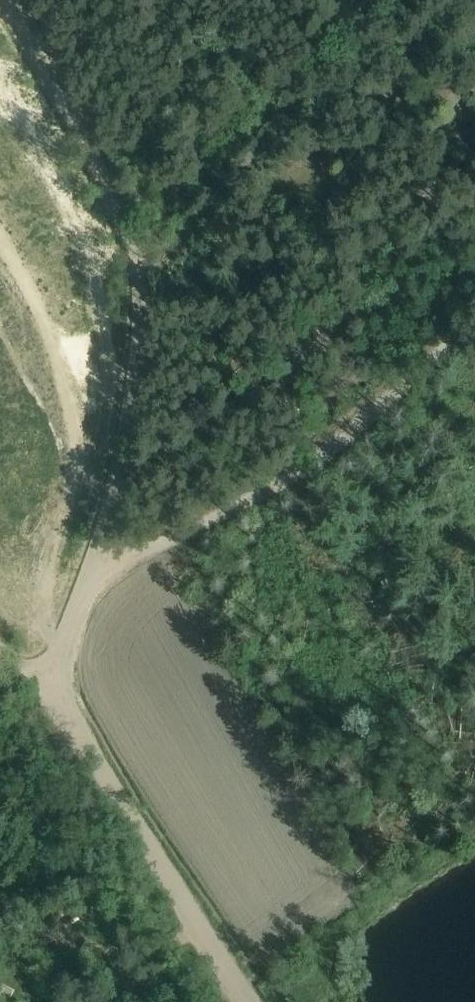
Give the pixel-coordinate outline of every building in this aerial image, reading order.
[(357,10),(365,5),(361,0),(349,0),(357,10)]
